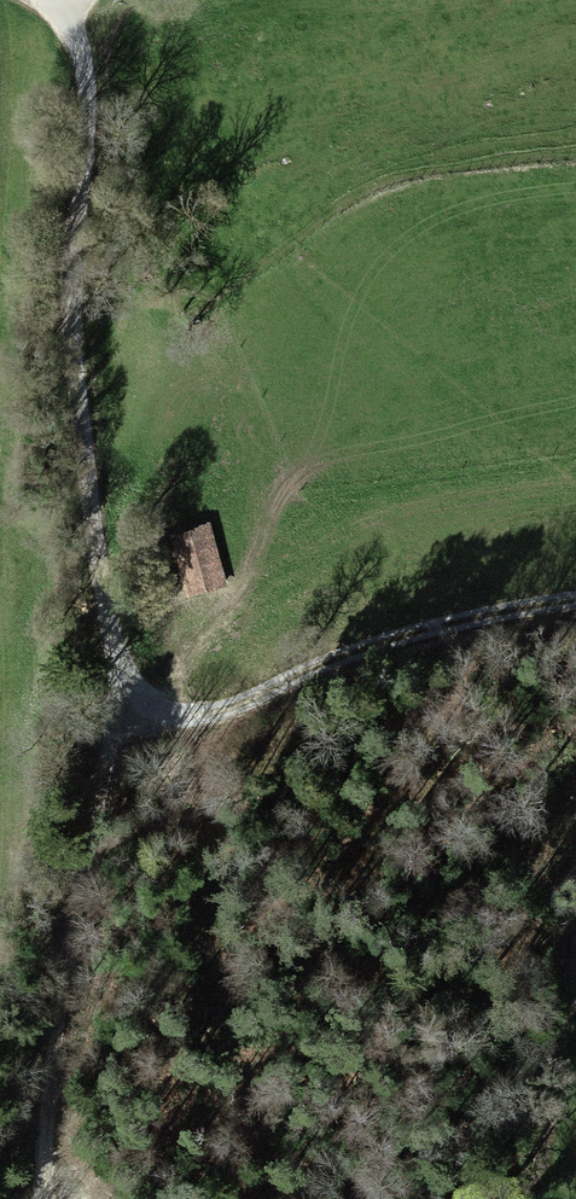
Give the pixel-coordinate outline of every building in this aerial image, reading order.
[(223,586),(203,523),(169,534),(189,597),(223,586)]
